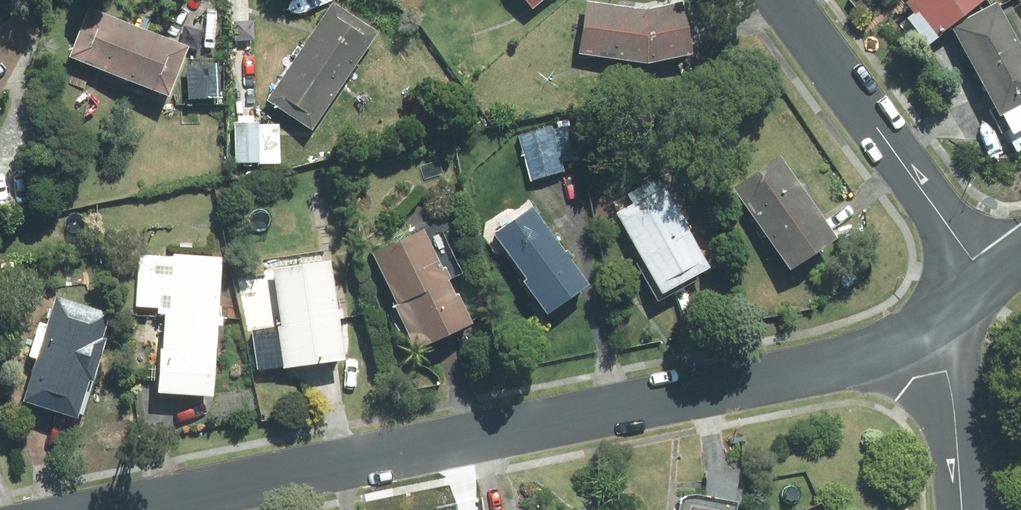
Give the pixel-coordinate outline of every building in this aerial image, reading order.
[(538,0),(520,0),(527,8),(538,0)] [(980,0),(907,0),(933,35),(980,0)] [(643,9),(582,1),(575,54),(643,63),(687,54),(675,2),(643,9)] [(1020,119),(1020,52),(994,1),(948,26),(991,108),(986,111),(997,132),(1020,119)] [(262,100),(306,130),(371,32),(330,2),(262,100)] [(64,57),(162,96),(182,45),(83,6),(64,57)] [(256,161),(255,120),(230,121),(231,162),(256,161)] [(561,171),(550,127),(516,136),(528,180),(561,171)] [(832,239),(777,155),(730,187),(785,270),(832,239)] [(704,268),(661,186),(613,211),(656,293),(704,268)] [(583,285),(530,207),(490,234),(521,279),(517,282),(540,314),(583,285)] [(410,350),(467,324),(452,294),(450,295),(443,280),(446,279),(441,267),(438,268),(420,229),(367,253),(391,304),(389,305),(410,350)] [(207,397),(218,257),(171,254),(171,258),(137,256),(133,306),(155,308),(154,315),(161,316),(159,350),(155,349),(151,393),(207,397)] [(339,361),(328,260),(272,267),(279,326),(273,326),(277,368),(339,361)] [(87,382),(101,339),(97,338),(104,314),(51,297),(17,402),(71,419),(83,381),(87,382)]
